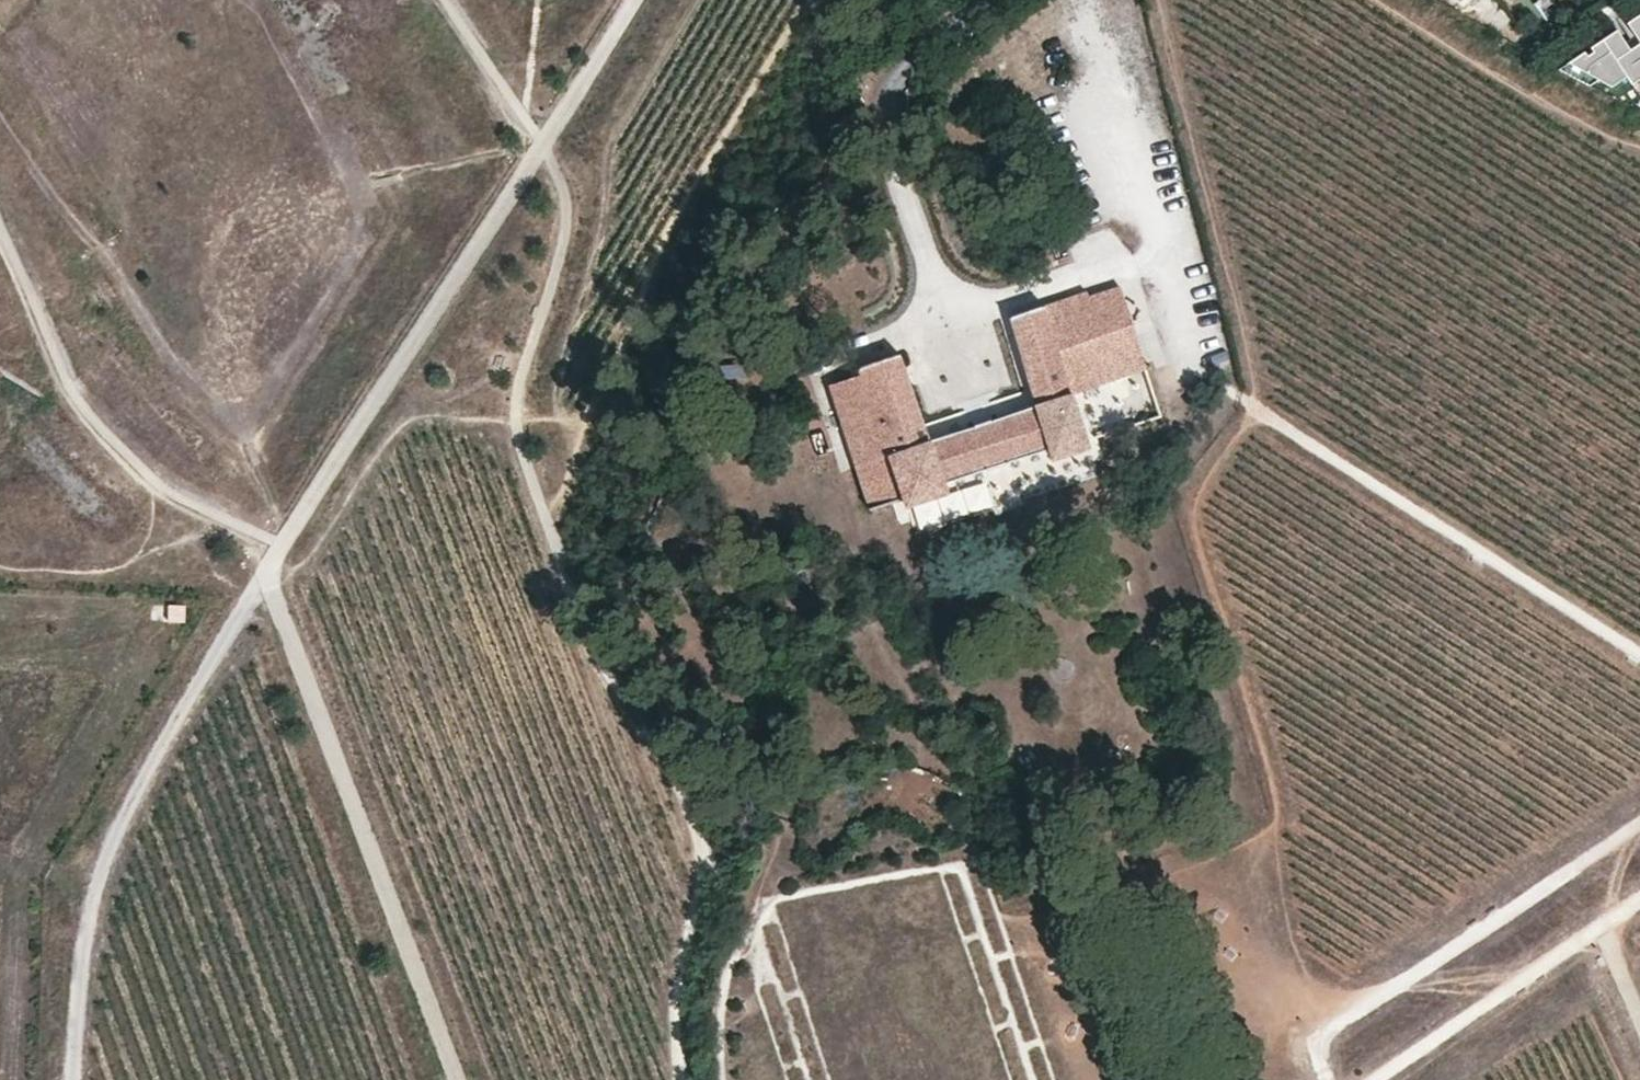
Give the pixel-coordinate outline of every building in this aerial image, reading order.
[(1627,23),(1631,29),(1639,42),(1639,14),(1627,23)] [(1631,29),(1622,36),(1634,55),(1639,50),(1639,42),(1631,29)] [(1634,55),(1617,30),(1606,38),(1594,45),(1598,50),(1590,55),(1587,50),(1558,69),(1589,87),(1598,81),(1611,88),(1626,78),(1631,85),(1639,79),(1639,50),(1634,55)] [(832,378),(865,506),(910,492),(914,502),(954,490),(951,480),(1055,448),(1059,459),(1094,447),(1073,392),(1098,383),(1101,389),(1147,373),(1120,286),(1064,303),(1062,298),(1017,312),(1042,396),(932,432),(905,348),(863,362),(864,368),(832,378)]
